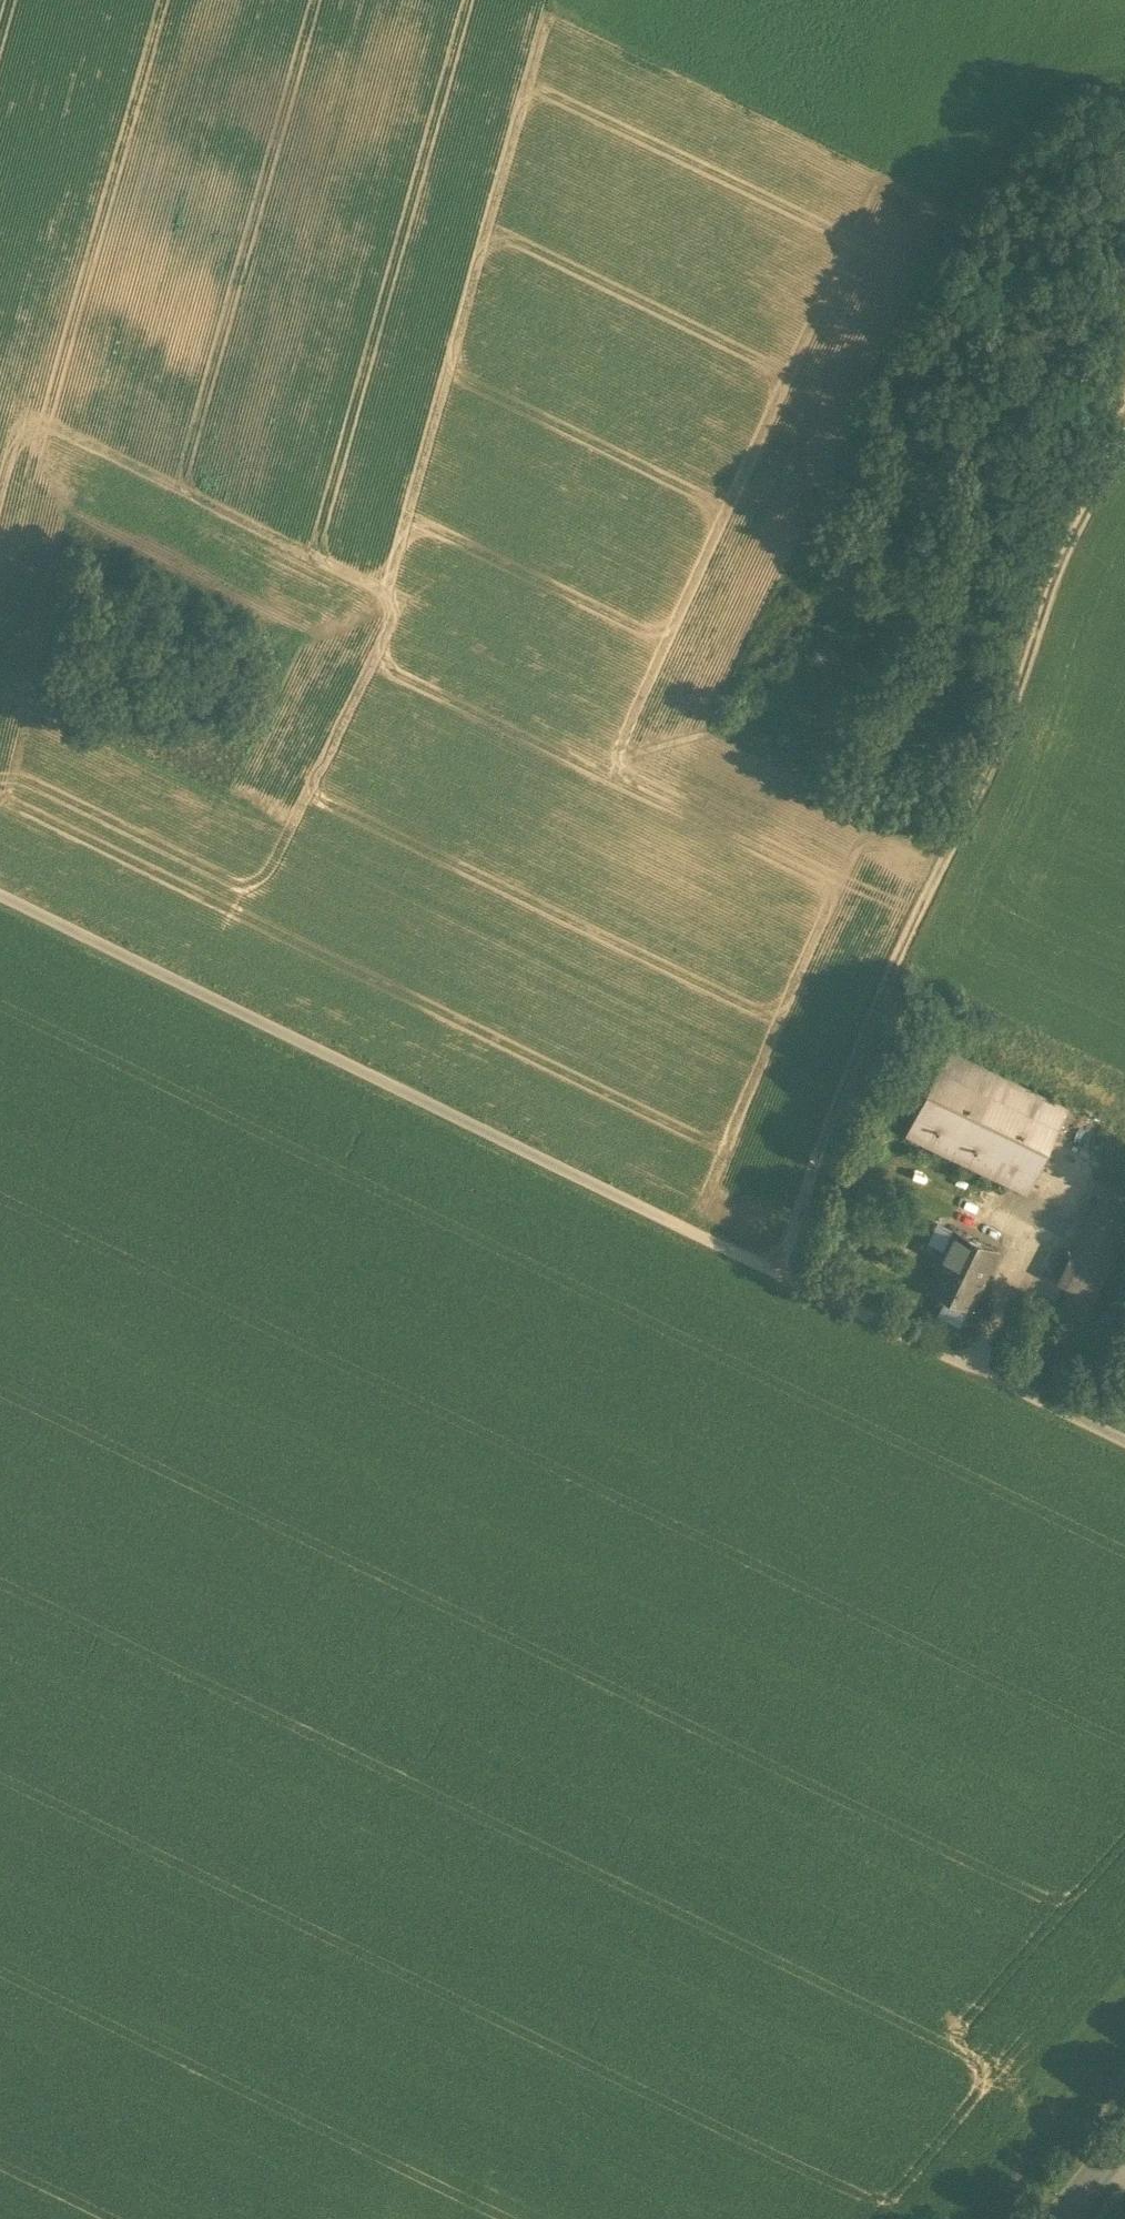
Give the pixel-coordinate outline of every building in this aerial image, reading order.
[(1067,1105),(946,1047),(905,1130),(1026,1188),(1067,1105)] [(1069,1251),(1105,1269),(1124,1226),(1124,1187),(1105,1177),(1069,1251)] [(924,1240),(944,1249),(953,1229),(933,1220),(924,1240)] [(997,1248),(954,1227),(953,1229),(944,1249),(927,1284),(946,1293),(947,1294),(949,1289),(970,1298),(967,1304),(968,1304),(969,1305),(997,1248)] [(842,1247),(830,1242),(824,1258),(836,1263),(842,1247)] [(1105,1269),(1069,1251),(1056,1277),(1092,1295),(1105,1269)] [(1091,1295),(1070,1286),(1065,1297),(1086,1306),(1091,1295)] [(970,1298),(949,1289),(947,1294),(946,1293),(938,1310),(960,1321),(968,1304),(967,1304),(970,1298)] [(1086,1306),(1065,1297),(1060,1308),(1080,1318),(1086,1306)]
